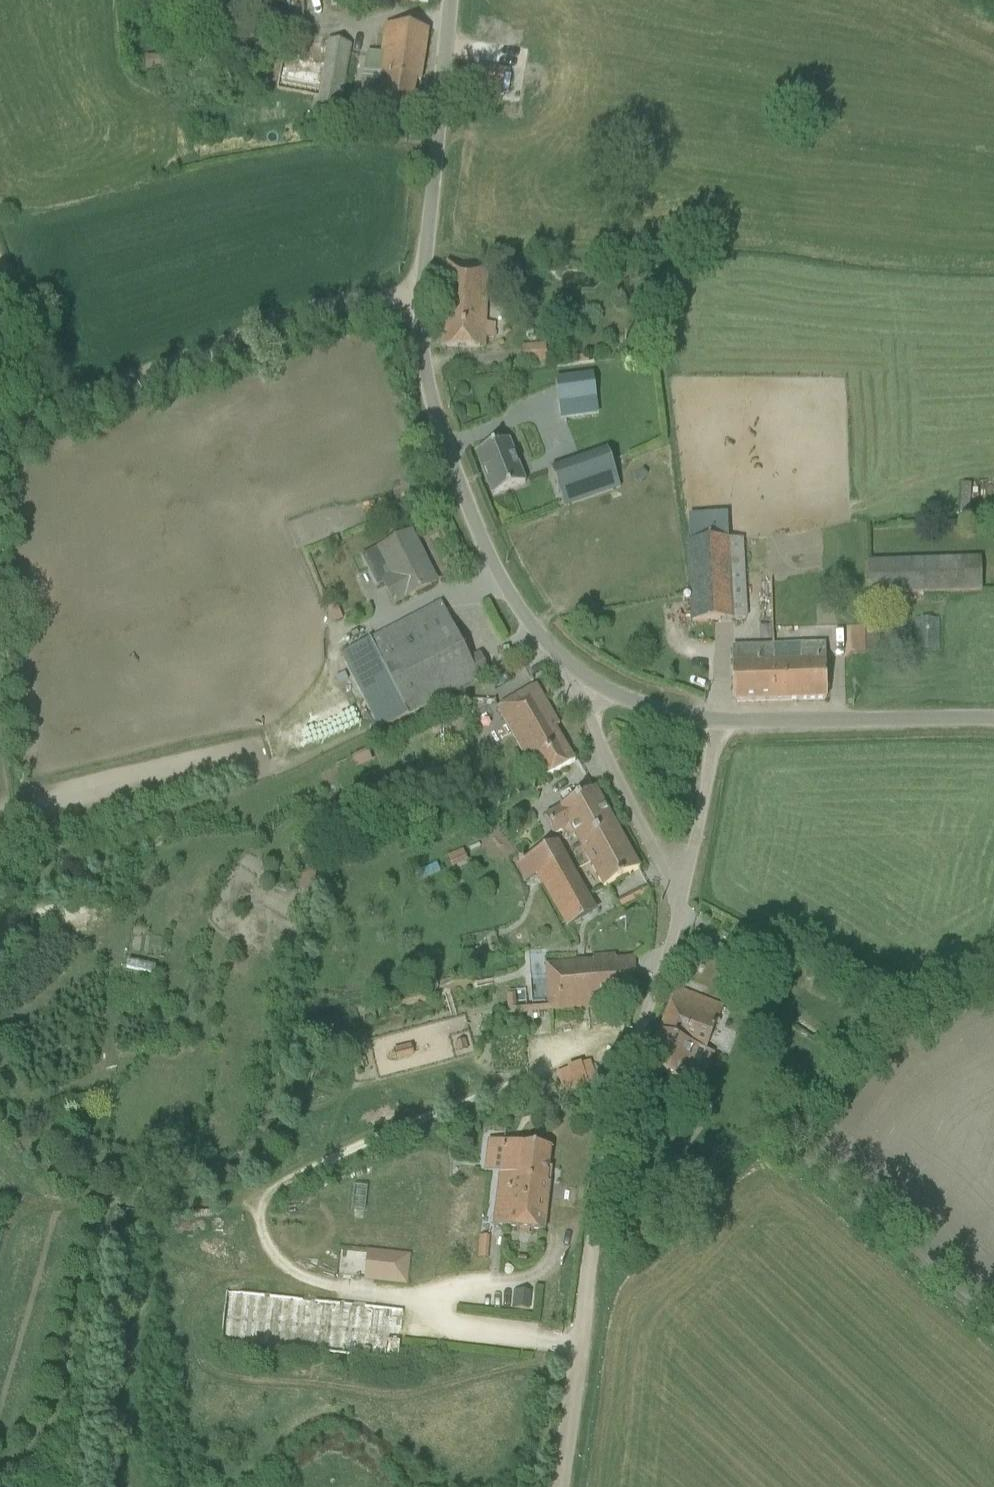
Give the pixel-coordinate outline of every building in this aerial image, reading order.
[(369,51),(367,62),(381,63),(380,69),(422,75),(429,30),(386,24),(381,53),(369,51)] [(309,121),(315,122),(334,125),(338,102),(350,104),(358,53),(348,51),(350,43),(329,40),(329,43),(321,41),(317,64),(282,58),(276,90),(313,97),(309,121)] [(135,66),(150,65),(148,51),(133,52),(135,66)] [(367,62),(359,111),(368,112),(367,119),(402,124),(409,125),(416,82),(421,82),(422,75),(380,69),(381,63),(367,62)] [(473,91),(493,95),(501,96),(502,91),(507,92),(510,71),(477,66),(473,91)] [(442,346),(462,347),(485,349),(489,265),(446,263),(442,346)] [(546,346),(521,349),(523,363),(547,360),(546,346)] [(593,375),(556,380),(559,403),(596,398),(593,375)] [(476,453),(493,496),(525,483),(508,441),(476,453)] [(607,450),(558,467),(551,470),(564,507),(621,487),(607,450)] [(958,481),(947,481),(947,503),(959,503),(958,481)] [(689,531),(689,540),(687,540),(692,622),(746,619),(741,537),(713,539),(712,530),(689,531)] [(411,532),(393,542),(363,557),(378,585),(383,583),(394,604),(436,582),(432,583),(420,560),(424,558),(411,532)] [(830,537),(774,537),(774,580),(812,580),(812,602),(830,602),(830,537)] [(867,562),(868,574),(868,594),(981,591),(981,571),(980,558),(867,562)] [(441,602),(341,654),(379,729),(490,672),(480,653),(470,659),(441,602)] [(939,619),(913,619),(913,650),(939,650),(939,619)] [(758,641),(757,624),(744,624),(745,642),(758,641)] [(733,647),(734,702),(825,699),(824,643),(800,644),(800,645),(733,647)] [(497,708),(518,746),(535,773),(540,781),(574,762),(555,727),(558,725),(536,685),(497,708)] [(341,750),(340,761),(358,762),(359,751),(341,750)] [(595,788),(577,798),(546,815),(556,834),(570,826),(604,888),(639,869),(595,788)] [(321,822),(313,824),(318,839),(326,837),(321,822)] [(558,841),(514,864),(525,882),(535,876),(568,858),(558,841)] [(461,851),(447,859),(453,869),(467,862),(461,851)] [(568,858),(535,876),(565,928),(598,911),(568,858)] [(150,952),(149,935),(137,935),(138,953),(150,952)] [(584,963),(545,965),(548,1000),(549,1008),(585,1006),(616,1005),(636,1004),(634,958),(615,958),(615,954),(605,955),(595,955),(596,963),(584,963)] [(646,1065),(664,1073),(694,1084),(700,1067),(688,1062),(694,1047),(707,1052),(722,1015),(673,996),(646,1065)] [(452,1037),(441,1039),(443,1054),(454,1052),(452,1037)] [(393,1044),(379,1046),(381,1059),(395,1057),(393,1044)] [(576,1058),(543,1068),(547,1083),(581,1073),(576,1058)] [(551,1147),(503,1142),(500,1172),(494,1225),(544,1231),(550,1183),(547,1183),(548,1174),(551,1147)] [(476,1235),(465,1234),(464,1257),(475,1257),(476,1235)] [(480,1239),(478,1257),(487,1259),(489,1240),(480,1239)] [(323,1276),(346,1276),(347,1252),(324,1252),(323,1276)] [(367,1253),(364,1278),(407,1283),(410,1257),(367,1253)] [(403,1310),(226,1292),(221,1341),(397,1360),(403,1310)]
